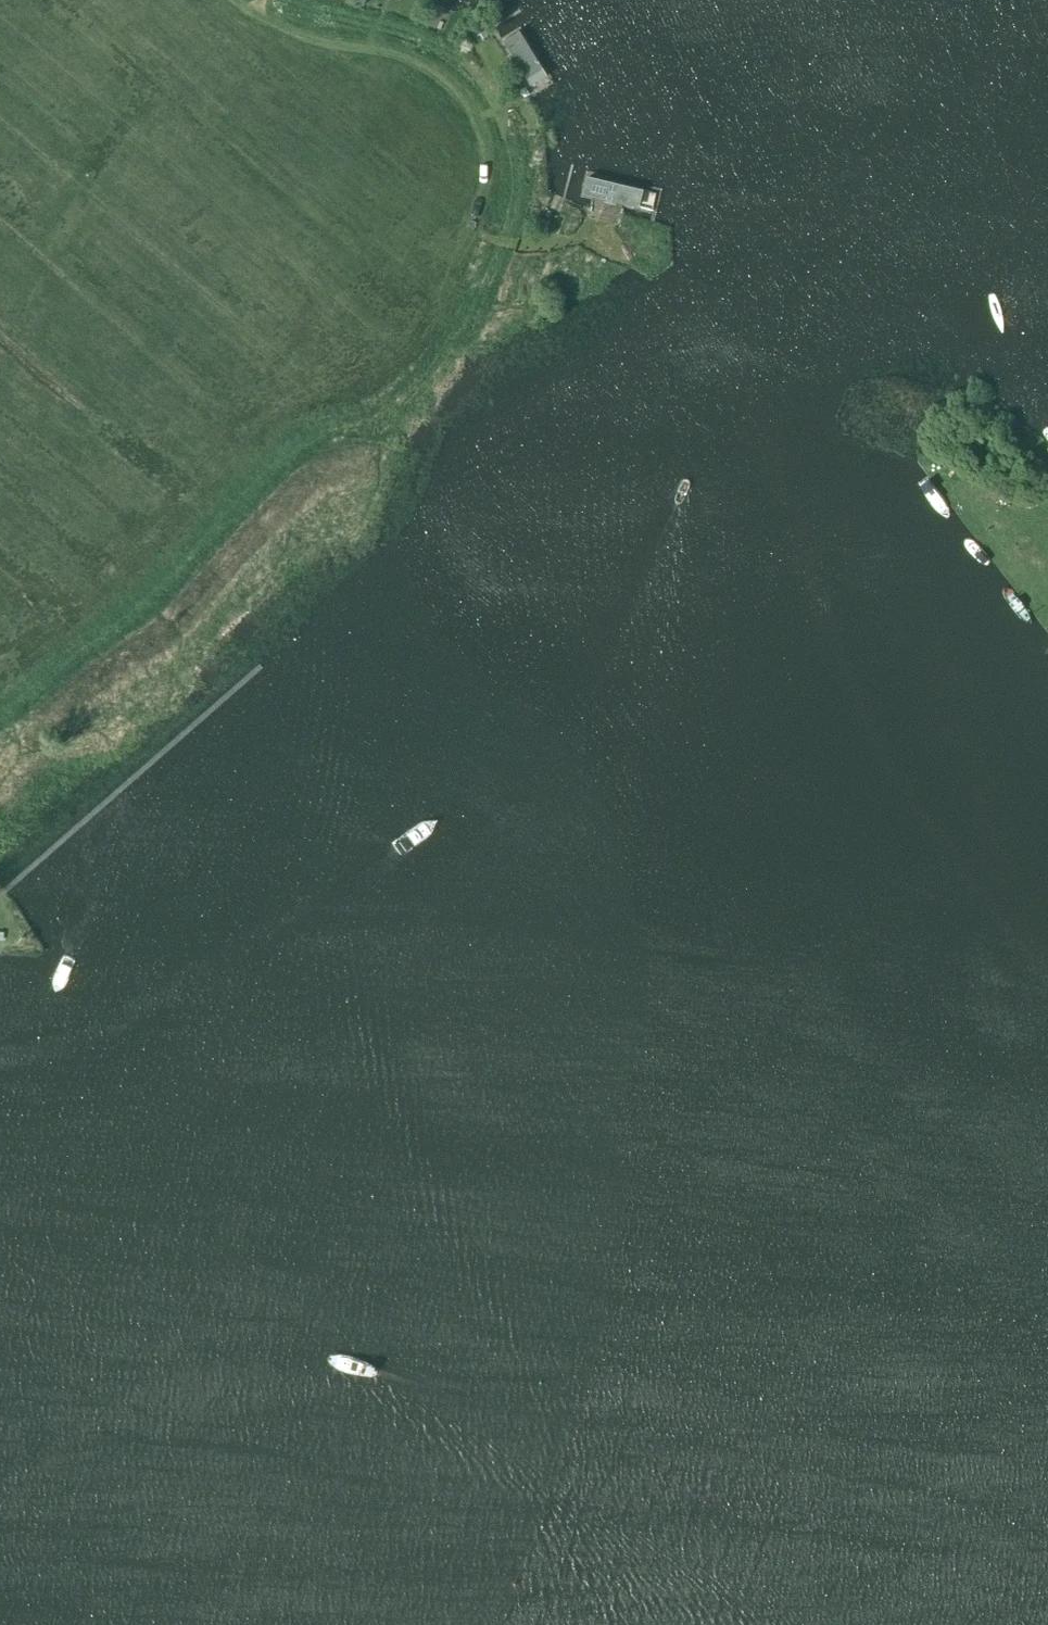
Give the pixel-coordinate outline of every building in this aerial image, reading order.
[(525,22),(492,40),(524,100),(558,81),(525,22)] [(586,168),(574,214),(654,233),(665,188),(586,168)]
